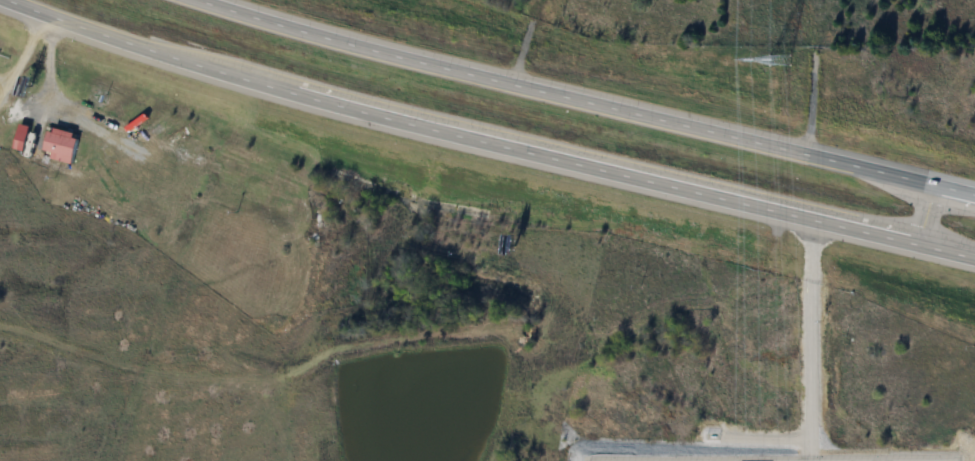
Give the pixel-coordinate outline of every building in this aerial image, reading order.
[(69,163),(77,135),(47,127),(39,155),(69,163)] [(24,134),(17,132),(11,148),(19,150),(24,134)]
